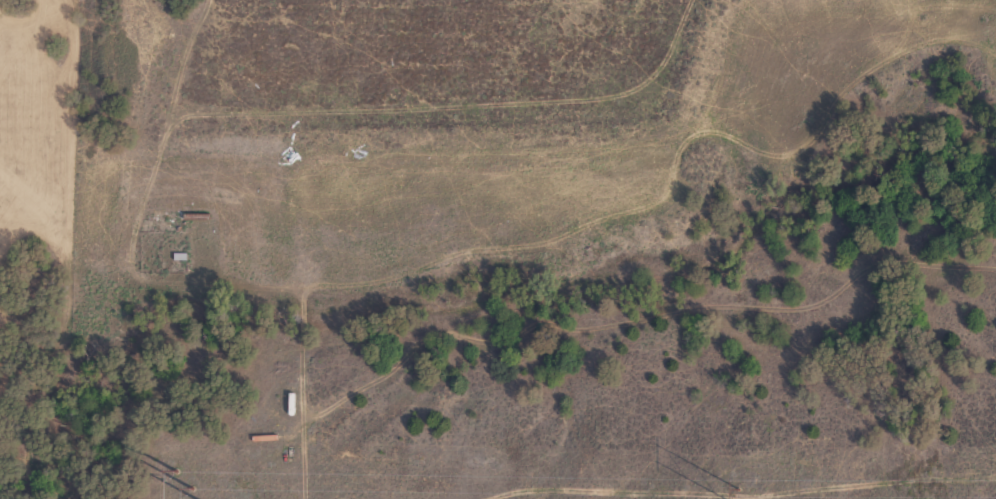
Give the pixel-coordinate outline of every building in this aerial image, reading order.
[(189,220),(176,220),(176,230),(189,230),(189,220)]
